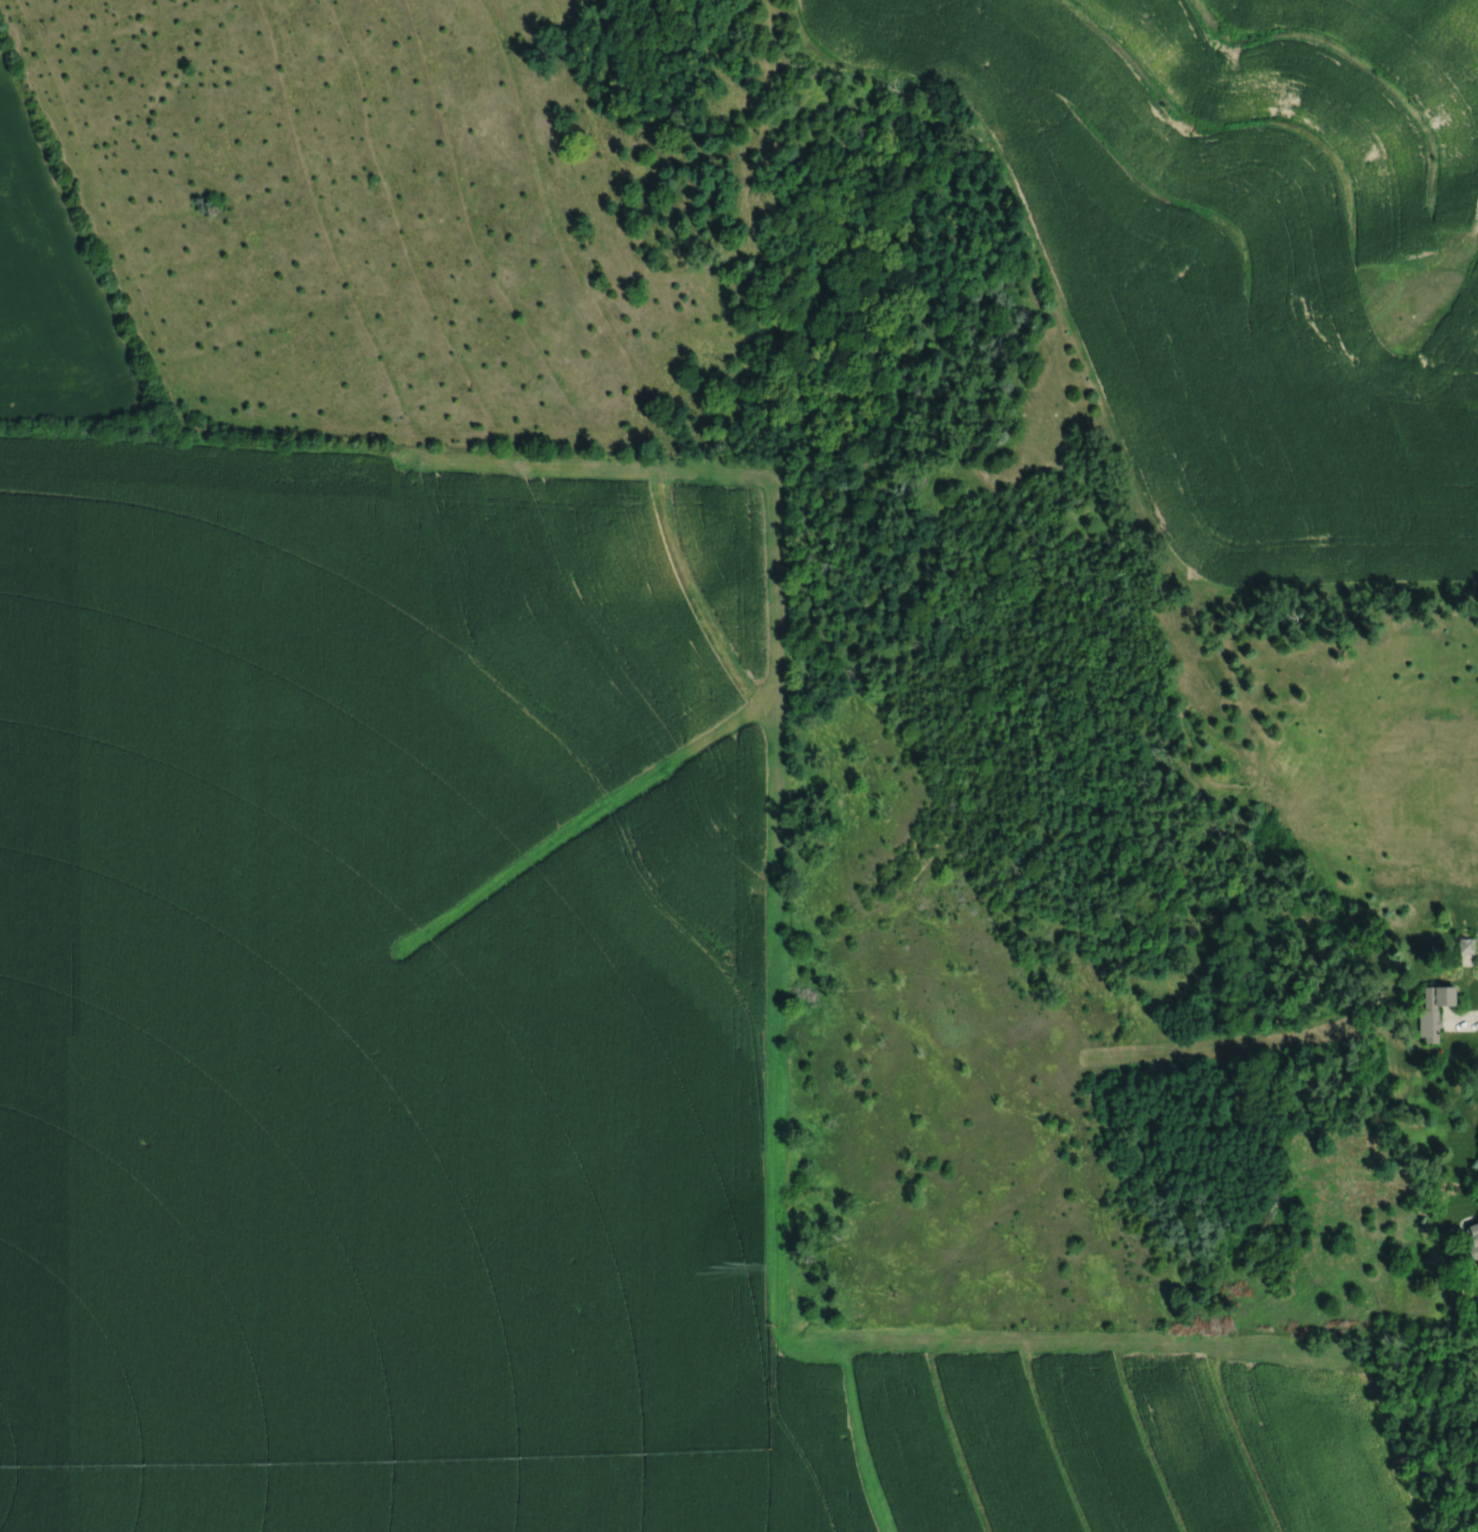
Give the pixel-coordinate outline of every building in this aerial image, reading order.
[(1458,939),(1459,954),(1474,953),(1473,938),(1458,939)] [(1423,987),(1423,1008),(1418,1008),(1418,1035),(1423,1035),(1424,1041),(1438,1041),(1438,1026),(1441,1026),(1441,1017),(1437,1017),(1437,1008),(1436,1008),(1436,1003),(1455,1003),(1454,987),(1423,987)] [(1468,1225),(1468,1226),(1465,1227),(1470,1244),(1468,1249),(1470,1256),(1476,1259),(1477,1264),(1477,1221),(1468,1225)]
